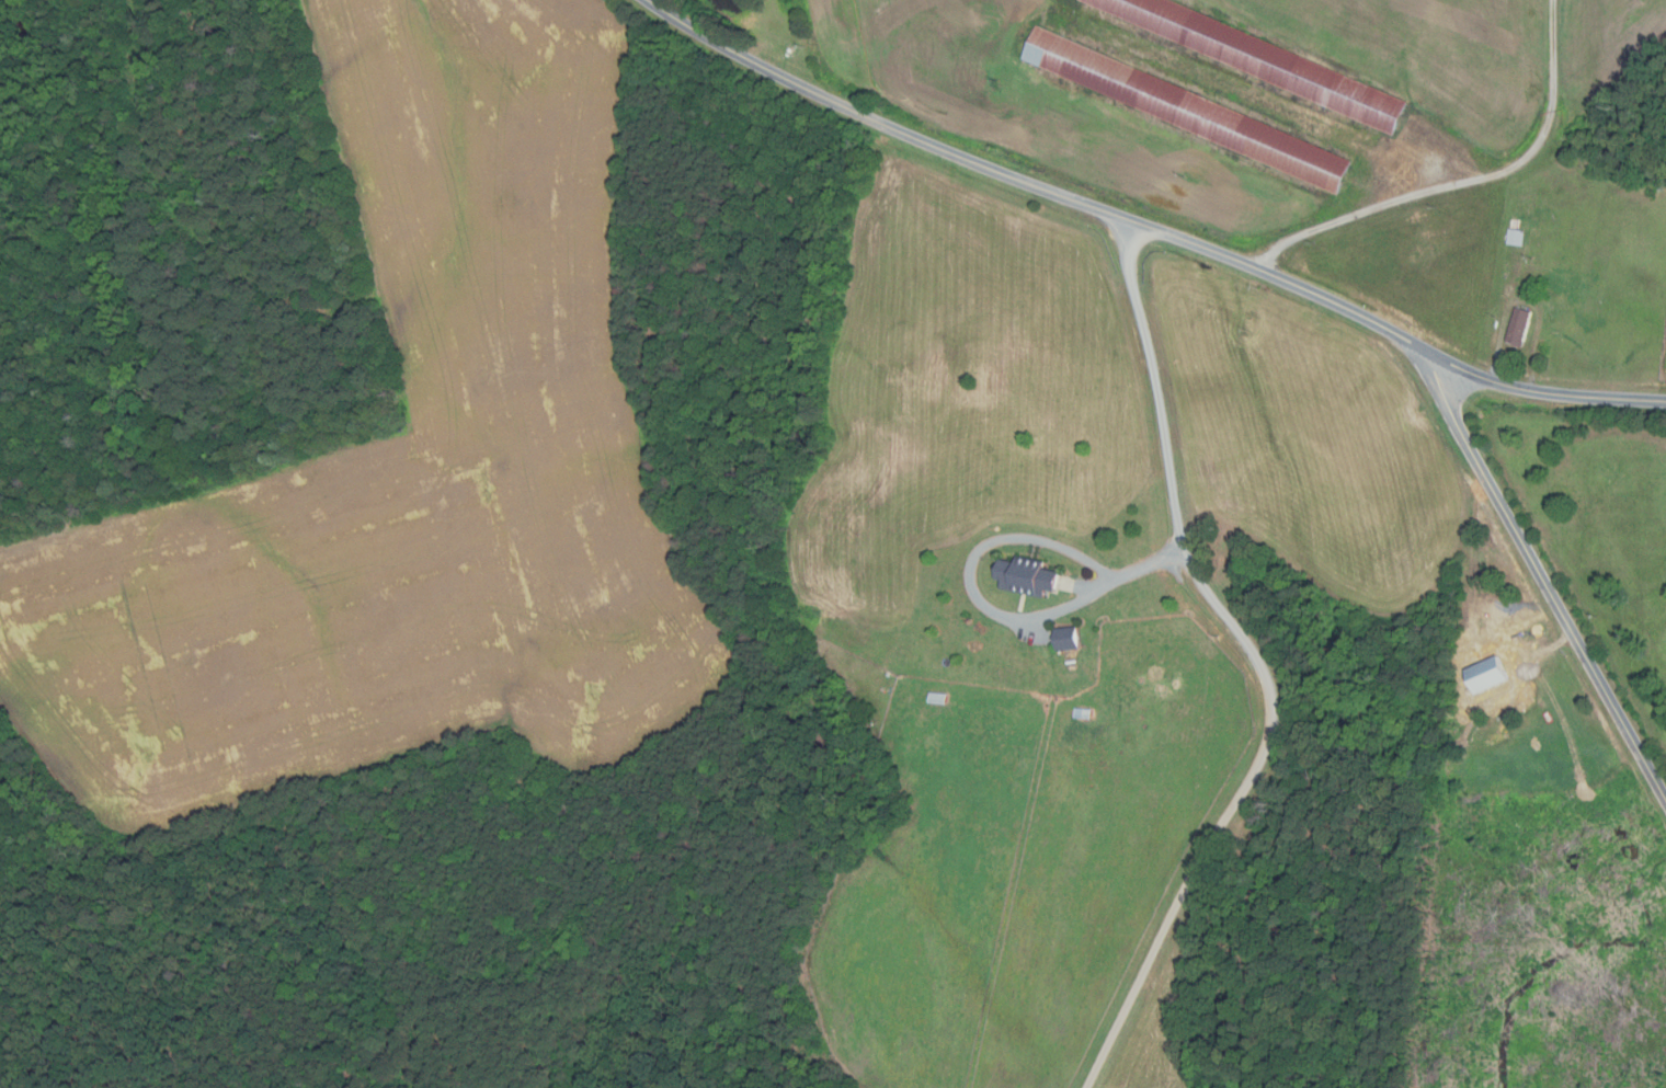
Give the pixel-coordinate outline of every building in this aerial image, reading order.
[(1336,194),(1022,58),(1036,24),(1350,160),(1336,194)] [(1525,230),(1522,245),(1506,244),(1508,229),(1525,230)] [(1521,346),(1505,341),(1515,307),(1531,312),(1521,346)] [(1040,597),(999,588),(1001,581),(994,579),(1000,557),(1014,560),(1015,556),(1043,562),(1042,568),(1058,571),(1052,592),(1042,589),(1040,597)] [(1057,651),(1054,629),(1076,627),(1079,649),(1057,651)] [(1508,680),(1475,695),(1464,671),(1496,655),(1508,680)] [(945,705),(927,703),(928,692),(946,694),(945,705)] [(1092,720),(1074,718),(1075,708),(1092,710),(1092,720)]
